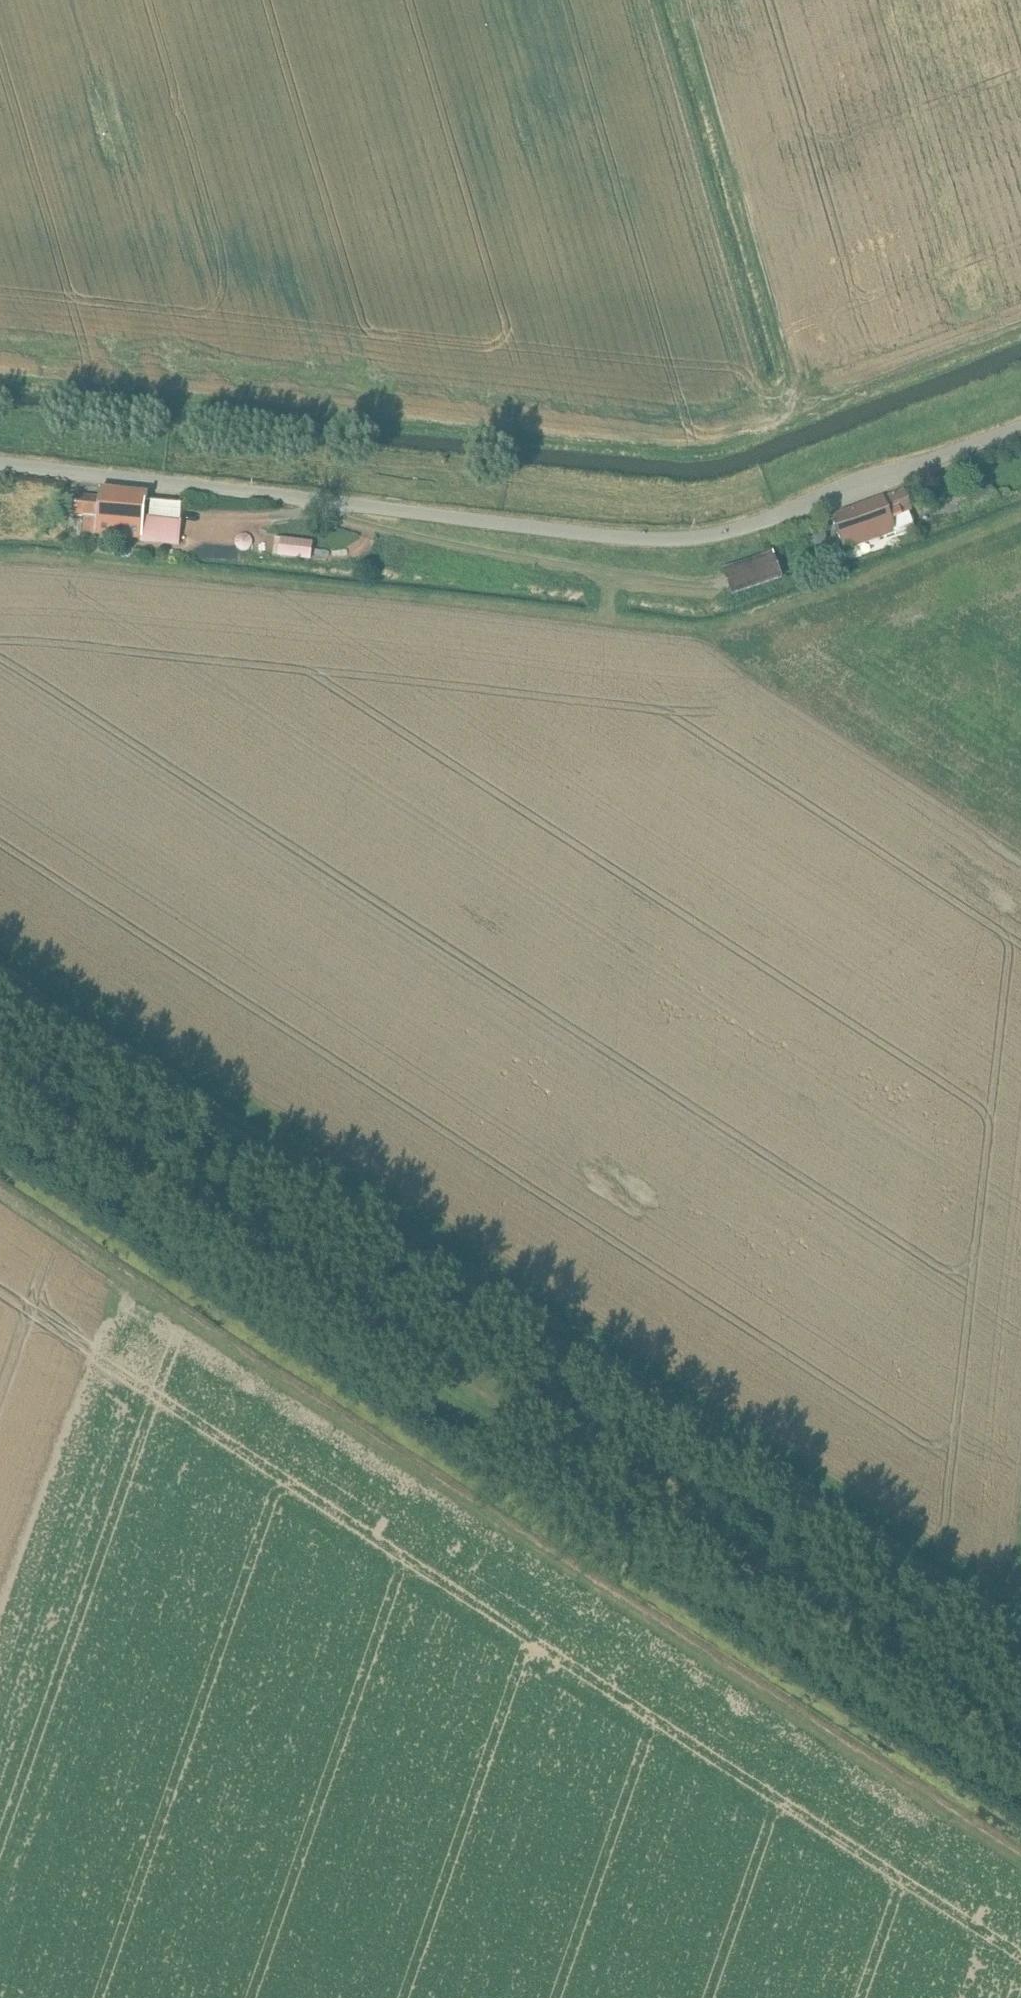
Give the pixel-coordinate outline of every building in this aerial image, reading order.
[(144,519),(146,500),(147,494),(101,489),(100,496),(77,494),(74,514),(85,515),(83,530),(142,537),(141,541),(179,546),(181,523),(180,523),(182,507),(151,503),(149,519),(144,519)] [(832,516),(842,545),(845,551),(896,533),(897,535),(915,528),(910,513),(912,513),(903,490),(832,516)] [(807,539),(808,542),(811,544),(814,545),(817,545),(820,545),(822,543),(824,540),(825,538),(825,535),(825,532),(823,529),(821,527),(818,526),(815,526),(812,527),(809,528),(807,531),(806,533),(806,537),(807,539)] [(234,540),(234,542),(235,545),(236,548),(238,550),(241,551),(244,551),(247,550),(249,549),(251,547),(252,544),(252,541),(252,539),(250,536),(248,534),(246,533),(243,533),(240,533),(238,535),(236,537),(234,540)] [(278,556),(278,557),(310,561),(312,542),(280,538),(280,539),(275,538),(273,556),(278,556)] [(783,579),(776,558),(774,552),(723,568),(732,596),(783,579)] [(794,574),(785,578),(787,582),(787,584),(796,581),(796,579),(794,574)]
